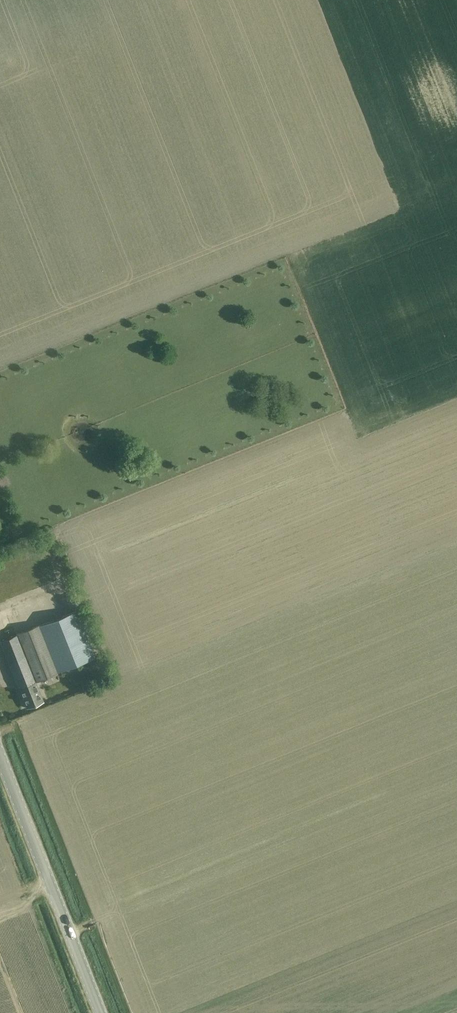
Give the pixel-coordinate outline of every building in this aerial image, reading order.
[(95,657),(77,610),(0,640),(18,686),(35,680),(95,657)] [(43,700),(35,680),(18,686),(26,706),(43,700)]
